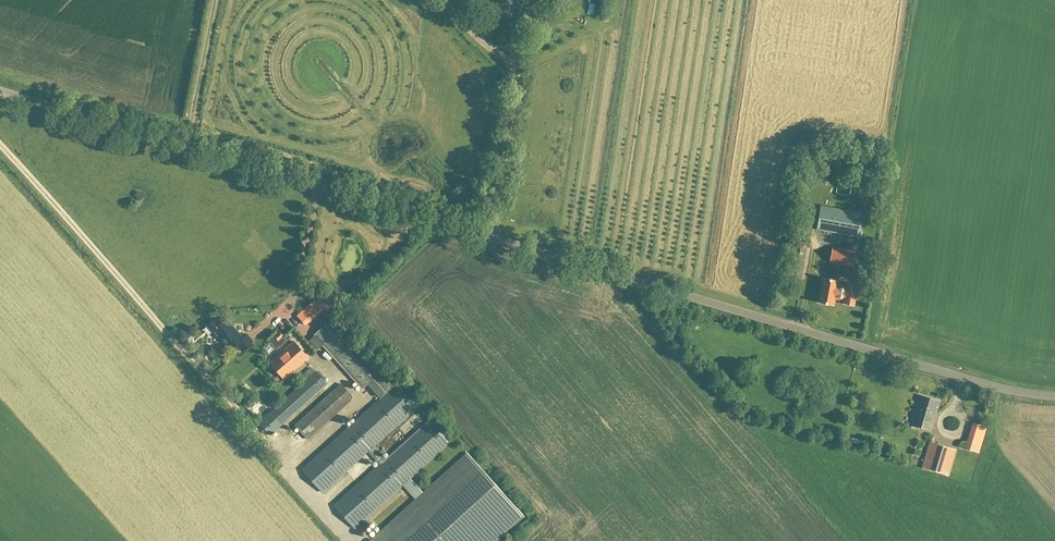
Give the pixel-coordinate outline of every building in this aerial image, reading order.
[(859,237),(863,216),(820,208),(816,229),(859,237)] [(852,266),(854,253),(833,249),(830,262),(852,266)] [(822,279),(817,304),(833,307),(835,298),(844,300),(843,305),(853,307),(856,292),(858,285),(847,283),(846,290),(837,288),(838,282),(822,279)] [(315,301),(325,312),(337,301),(327,290),(315,301)] [(303,311),(297,317),(304,326),(311,320),(303,311)] [(225,320),(219,326),(215,322),(213,322),(207,327),(212,333),(214,332),(231,351),(235,346),(242,353),(253,342),(247,336),(243,340),(225,320)] [(283,337),(279,333),(275,337),(278,342),(283,337)] [(269,364),(283,381),(308,359),(293,342),(269,364)] [(370,361),(355,375),(377,400),(393,385),(370,361)] [(324,378),(315,385),(307,376),(300,382),(304,387),(266,419),(277,432),(307,408),(302,402),(310,394),(313,398),(329,384),(324,378)] [(301,471),(323,494),(367,453),(378,465),(333,506),(354,530),(355,531),(403,488),(416,502),(373,540),(498,540),(524,519),(468,456),(423,496),(410,481),(450,443),(429,420),(385,460),(374,447),(418,408),(397,384),(381,398),(301,471)] [(347,406),(333,390),(276,442),(281,447),(290,438),(300,449),(347,406)] [(930,432),(940,402),(919,395),(917,402),(918,402),(914,414),(913,414),(909,425),(930,432)] [(966,442),(980,446),(983,439),(969,435),(966,442)] [(948,476),(955,451),(929,443),(922,468),(948,476)]
